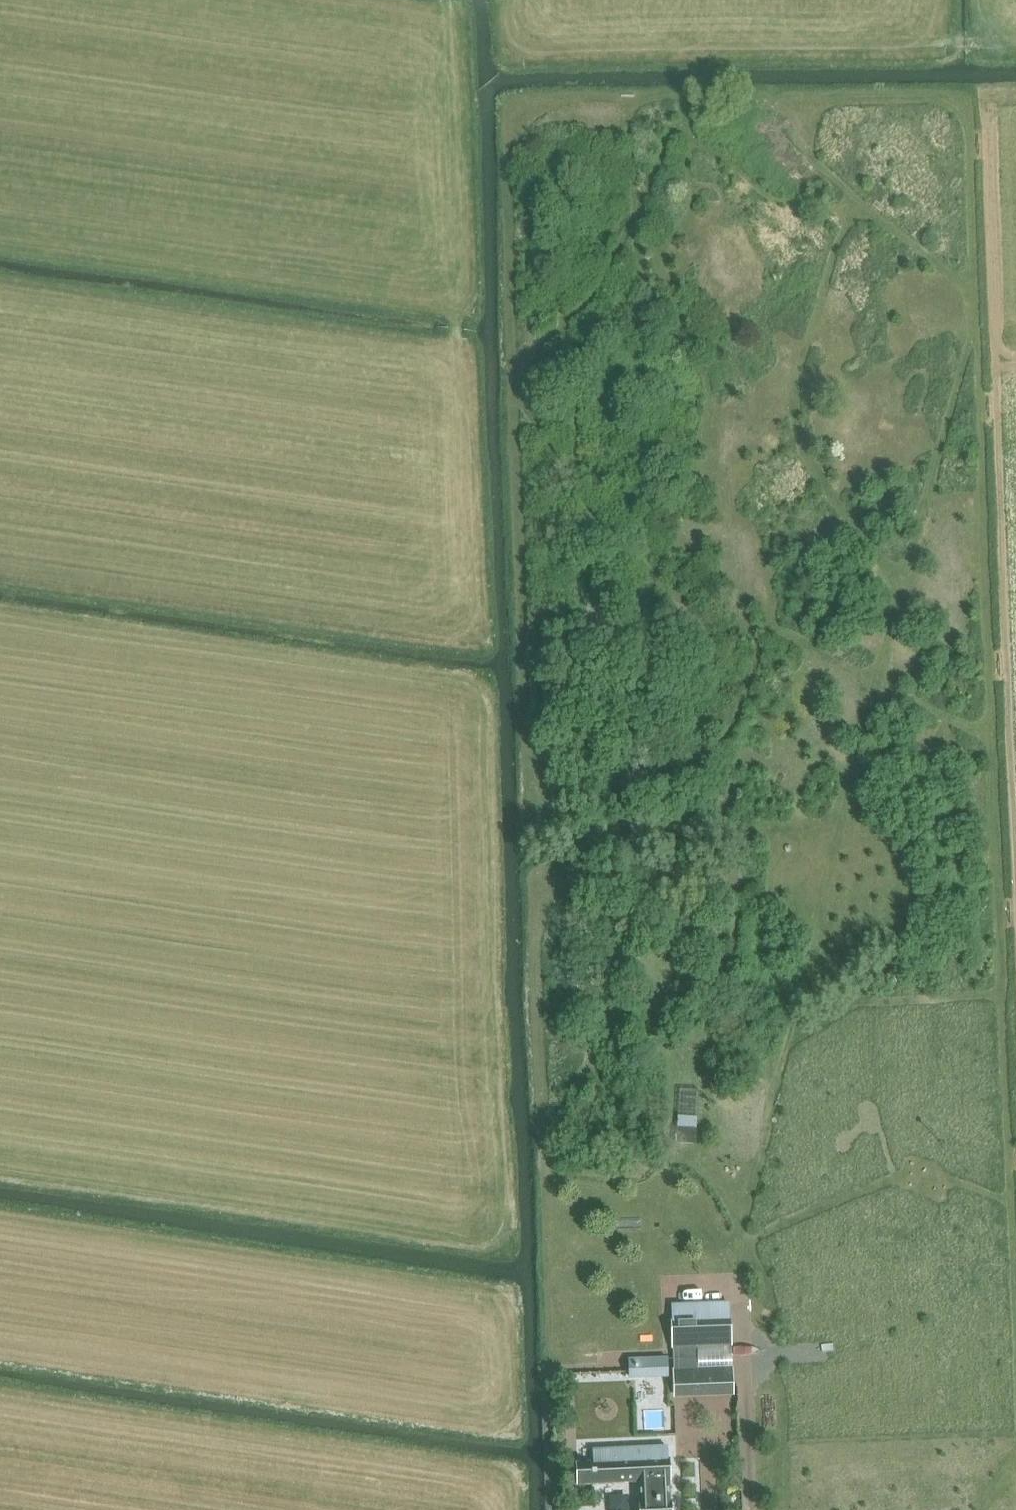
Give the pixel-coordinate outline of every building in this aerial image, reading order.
[(729,1302),(671,1304),(673,1347),(731,1345),(729,1302)] [(668,1358),(629,1359),(630,1376),(669,1374),(668,1358)] [(732,1367),(674,1369),(675,1394),(733,1392),(733,1385),(732,1367)] [(658,1407),(640,1408),(641,1425),(659,1424),(658,1407)] [(591,1452),(591,1462),(576,1463),(577,1487),(642,1484),(643,1505),(639,1505),(639,1509),(669,1509),(667,1448),(591,1452)]
